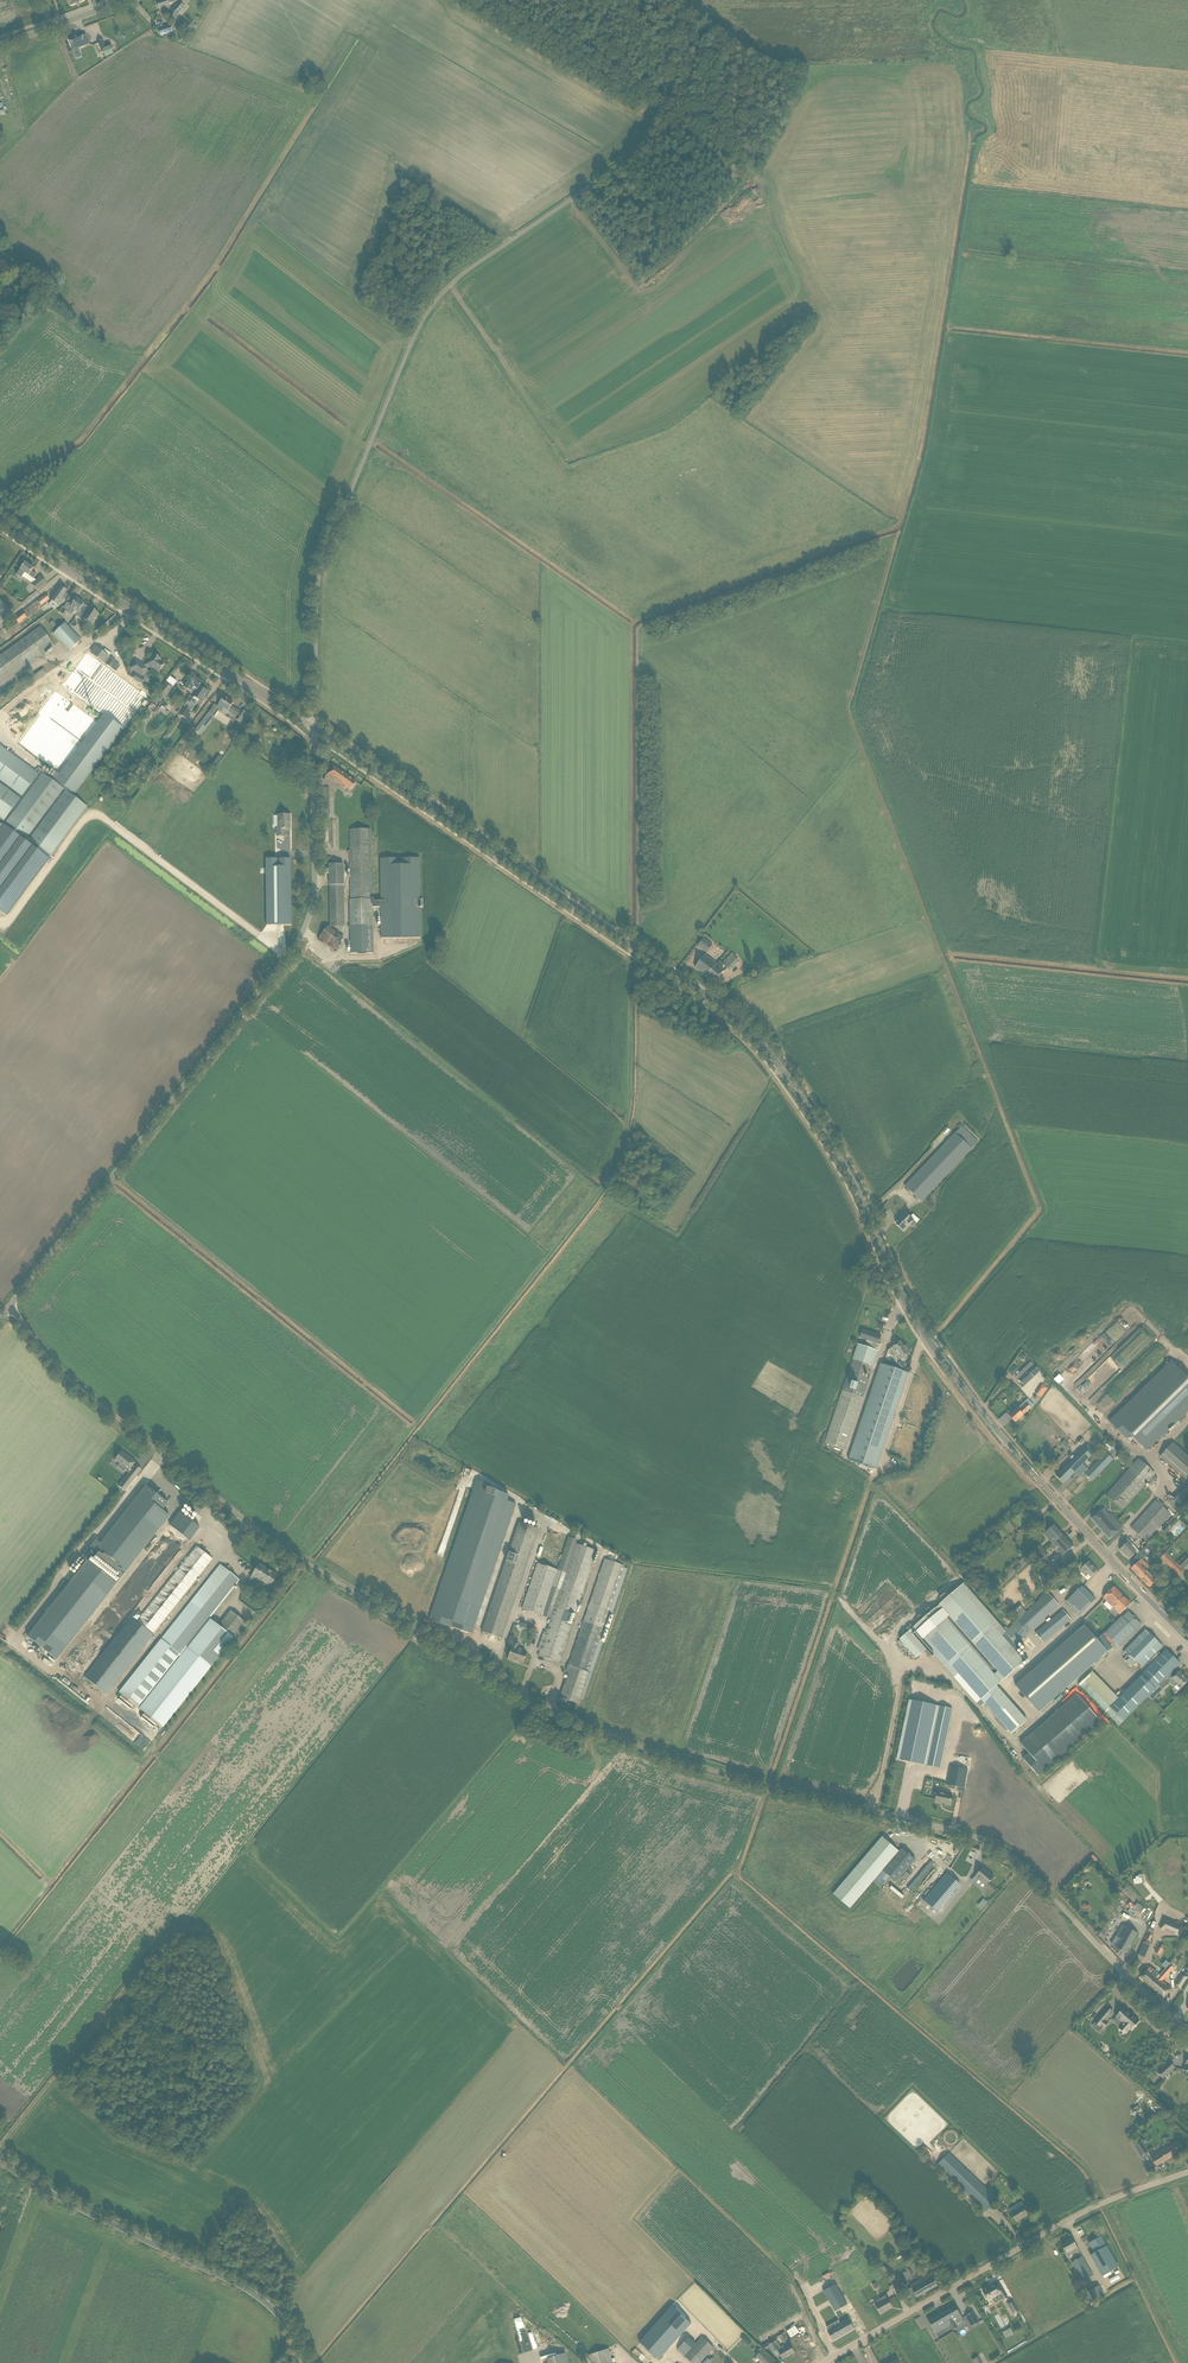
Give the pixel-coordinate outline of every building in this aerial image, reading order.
[(160,15),(170,12),(167,5),(177,2),(176,0),(164,0),(156,3),(159,11),(160,15)] [(175,18),(184,8),(179,3),(170,13),(175,18)] [(168,34),(169,38),(173,37),(170,26),(158,30),(160,37),(168,34)] [(82,35),(69,40),(71,46),(73,50),(73,51),(84,46),(83,42),(88,40),(86,34),(82,36),(82,35)] [(98,42),(102,53),(111,49),(110,45),(105,47),(103,40),(98,42)] [(8,267),(0,259),(0,275),(8,267)] [(12,298),(10,296),(11,295),(4,288),(0,292),(0,295),(3,298),(0,302),(3,305),(8,301),(9,301),(12,298)] [(25,562),(20,570),(16,575),(21,579),(25,573),(33,579),(36,574),(31,571),(33,568),(25,562)] [(32,585),(37,591),(46,583),(41,577),(32,585)] [(57,592),(51,602),(57,606),(63,596),(66,592),(61,588),(57,592)] [(37,601),(41,606),(49,600),(45,595),(37,601)] [(75,610),(77,612),(81,607),(81,608),(84,604),(76,598),(70,607),(71,607),(67,613),(71,616),(75,610)] [(11,614),(0,600),(0,623),(11,614)] [(81,607),(77,612),(78,612),(75,616),(84,621),(91,625),(99,614),(90,608),(87,612),(81,608),(81,607)] [(22,613),(15,619),(19,624),(26,618),(22,613)] [(53,634),(70,651),(81,640),(65,623),(53,634)] [(10,633),(14,638),(24,630),(20,624),(10,633)] [(55,646),(40,626),(0,656),(0,685),(55,646)] [(66,685),(81,696),(87,688),(88,688),(89,686),(105,664),(111,668),(116,661),(95,646),(66,685)] [(136,661),(130,669),(142,677),(148,668),(147,668),(148,666),(158,673),(164,664),(160,661),(161,660),(154,655),(151,659),(150,658),(145,667),(136,661)] [(88,688),(52,737),(73,752),(123,684),(115,678),(118,674),(111,668),(106,664),(89,686),(88,688)] [(26,696),(39,714),(67,693),(53,675),(26,696)] [(200,687),(199,687),(202,682),(194,677),(190,684),(188,682),(184,688),(195,695),(200,687)] [(158,693),(165,698),(173,687),(166,681),(158,693)] [(205,698),(204,697),(208,692),(207,692),(207,691),(203,687),(202,688),(203,688),(202,689),(200,687),(195,695),(189,704),(187,702),(184,707),(179,715),(185,719),(191,711),(191,712),(198,701),(202,703),(206,698),(205,698)] [(108,717),(121,727),(146,693),(139,688),(136,693),(129,688),(108,717)] [(36,734),(47,742),(75,704),(64,696),(36,734)] [(214,705),(208,714),(214,717),(219,710),(226,714),(227,712),(236,717),(234,719),(240,723),(243,719),(246,714),(241,710),(240,712),(231,706),(233,703),(224,697),(220,702),(217,707),(214,705)] [(34,713),(37,711),(29,701),(26,703),(34,713)] [(147,708),(152,712),(159,705),(154,701),(147,708)] [(205,722),(208,719),(207,718),(209,715),(207,713),(197,727),(201,729),(206,723),(205,722)] [(51,856),(87,807),(73,795),(123,728),(121,727),(108,717),(104,714),(69,761),(66,759),(53,777),(42,769),(38,774),(0,746),(0,818),(5,822),(51,856)] [(244,729),(237,739),(241,742),(248,732),(244,729)] [(345,789),(346,787),(350,790),(356,783),(333,766),(328,773),(332,776),(330,779),(345,789)] [(277,837),(284,837),(284,829),(290,829),(290,815),(279,815),(279,827),(276,827),(277,837)] [(5,822),(0,829),(0,911),(7,916),(49,859),(51,856),(5,822)] [(370,829),(350,830),(351,900),(371,900),(370,829)] [(381,900),(372,900),(372,906),(381,905),(381,938),(420,938),(420,908),(423,908),(423,900),(420,900),(419,859),(380,859),(381,900)] [(267,860),(265,860),(266,926),(291,925),(290,860),(267,860)] [(329,865),(330,925),(344,925),(343,864),(329,865)] [(351,900),(350,900),(350,926),(350,954),(372,953),(372,926),(372,906),(372,900),(371,900),(351,900)] [(317,939),(333,951),(343,938),(327,926),(317,939)] [(698,946),(707,953),(712,946),(703,939),(698,946)] [(723,964),(731,971),(738,963),(736,961),(737,960),(735,958),(736,957),(732,953),(723,964)] [(695,968),(706,977),(716,965),(717,964),(709,958),(708,959),(704,956),(695,968)] [(706,977),(715,983),(724,971),(716,965),(706,977)] [(954,1133),(905,1186),(921,1202),(931,1192),(947,1175),(978,1142),(977,1141),(968,1132),(966,1130),(963,1127),(962,1126),(955,1133),(954,1133)] [(900,1221),(897,1225),(904,1231),(908,1227),(910,1225),(912,1227),(916,1223),(914,1221),(905,1212),(902,1215),(898,1219),(900,1221)] [(879,1344),(881,1337),(862,1330),(860,1338),(879,1344)] [(1134,1340),(1142,1348),(1149,1341),(1139,1331),(1134,1335),(1136,1338),(1134,1340)] [(893,1347),(898,1354),(896,1355),(900,1360),(895,1363),(900,1370),(904,1367),(901,1363),(908,1358),(906,1355),(910,1352),(907,1348),(906,1349),(900,1341),(893,1347)] [(825,1443),(846,1450),(869,1379),(865,1377),(869,1365),(873,1366),(879,1351),(858,1344),(825,1443)] [(1146,1354),(1138,1360),(1147,1370),(1154,1364),(1146,1354)] [(1020,1377),(1027,1384),(1040,1371),(1033,1364),(1031,1362),(1024,1368),(1026,1371),(1024,1373),(1019,1369),(1014,1364),(1012,1367),(1016,1372),(1018,1375),(1020,1377)] [(1187,1409),(1187,1379),(1171,1362),(1109,1422),(1126,1439),(1130,1435),(1146,1451),(1187,1409)] [(848,1460),(876,1470),(909,1373),(881,1364),(848,1460)] [(1035,1394),(1041,1398),(1046,1390),(1041,1386),(1035,1394)] [(1023,1415),(1031,1408),(1034,1405),(1030,1401),(1028,1399),(1018,1408),(1014,1412),(1010,1416),(1015,1422),(1019,1419),(1021,1421),(1025,1418),(1023,1415)] [(1186,1480),(1187,1478),(1187,1456),(1173,1442),(1160,1457),(1186,1480)] [(1084,1448),(1068,1464),(1056,1476),(1064,1484),(1075,1472),(1079,1477),(1083,1473),(1087,1468),(1083,1464),(1092,1456),(1091,1455),(1095,1452),(1088,1445),(1084,1448)] [(121,1451),(115,1460),(120,1464),(126,1468),(125,1470),(129,1473),(124,1478),(122,1482),(118,1486),(125,1491),(128,1487),(131,1483),(137,1475),(131,1471),(134,1467),(132,1466),(136,1462),(131,1458),(131,1459),(121,1451)] [(1097,1476),(1113,1459),(1105,1452),(1105,1453),(1102,1457),(1085,1474),(1092,1481),(1098,1476),(1097,1476)] [(1138,1459),(1106,1495),(1123,1510),(1155,1474),(1138,1459)] [(472,1634),(516,1504),(506,1501),(508,1495),(489,1489),(490,1485),(476,1480),(429,1619),(472,1634)] [(1176,1482),(1174,1485),(1182,1491),(1184,1488),(1176,1482)] [(1187,1509),(1187,1485),(1175,1500),(1171,1496),(1167,1501),(1178,1512),(1182,1508),(1186,1511),(1187,1509)] [(57,1660),(169,1516),(162,1511),(168,1503),(146,1486),(100,1544),(95,1540),(82,1557),(87,1561),(27,1636),(57,1660)] [(1131,1528),(1146,1542),(1171,1515),(1155,1501),(1131,1528)] [(1122,1527),(1111,1514),(1106,1518),(1100,1511),(1091,1518),(1109,1539),(1112,1536),(1113,1537),(1119,1531),(1119,1530),(1122,1527)] [(170,1525),(105,1608),(123,1623),(129,1614),(189,1540),(199,1528),(180,1513),(170,1525)] [(1180,1519),(1187,1526),(1187,1525),(1187,1521),(1183,1516),(1180,1519)] [(1168,1524),(1172,1528),(1178,1522),(1174,1518),(1168,1524)] [(482,1631),(501,1638),(538,1529),(518,1522),(482,1631)] [(1045,1533),(1054,1544),(1063,1535),(1054,1525),(1045,1533)] [(1063,1535),(1054,1544),(1052,1546),(1055,1549),(1059,1546),(1062,1550),(1058,1553),(1062,1557),(1074,1547),(1063,1535)] [(542,1616),(550,1619),(576,1544),(577,1540),(568,1537),(558,1570),(542,1616)] [(1139,1552),(1131,1542),(1127,1538),(1120,1544),(1123,1547),(1119,1550),(1123,1554),(1124,1553),(1129,1559),(1136,1553),(1137,1554),(1138,1553),(1139,1552)] [(576,1544),(550,1619),(546,1632),(543,1631),(537,1650),(540,1651),(538,1656),(558,1663),(560,1657),(594,1550),(576,1544)] [(1031,1553),(1035,1557),(1044,1549),(1040,1545),(1031,1553)] [(154,1634),(209,1564),(213,1559),(196,1546),(178,1570),(174,1567),(139,1612),(136,1611),(84,1677),(106,1695),(154,1634)] [(1149,1554),(1143,1548),(1139,1552),(1138,1553),(1144,1559),(1149,1554)] [(1044,1549),(1035,1557),(1036,1559),(1039,1557),(1041,1559),(1048,1554),(1044,1549)] [(1178,1575),(1187,1565),(1187,1559),(1184,1555),(1177,1563),(1165,1552),(1160,1558),(1178,1575)] [(1018,1561),(1022,1565),(1025,1563),(1029,1559),(1025,1555),(1018,1561)] [(588,1672),(624,1566),(604,1559),(583,1622),(569,1663),(568,1662),(565,1671),(568,1672),(560,1697),(579,1704),(590,1673),(588,1672)] [(1132,1569),(1139,1577),(1146,1570),(1149,1567),(1141,1560),(1132,1569)] [(1086,1577),(1089,1575),(1091,1577),(1098,1571),(1089,1561),(1085,1565),(1082,1562),(1078,1566),(1077,1567),(1080,1570),(1079,1571),(1086,1577)] [(537,1563),(522,1609),(542,1616),(558,1570),(537,1563)] [(259,1564),(252,1575),(264,1583),(260,1589),(263,1591),(267,1585),(270,1587),(277,1575),(268,1570),(259,1564)] [(239,1580),(220,1565),(162,1638),(119,1693),(122,1695),(118,1700),(130,1710),(134,1705),(137,1707),(181,1652),(182,1653),(239,1580)] [(1146,1570),(1139,1577),(1149,1587),(1156,1581),(1146,1570)] [(1081,1586),(1066,1602),(1080,1616),(1095,1600),(1081,1586)] [(274,1589),(270,1587),(265,1595),(269,1598),(274,1589)] [(1104,1597),(1120,1614),(1131,1604),(1114,1587),(1104,1597)] [(939,1605),(941,1607),(942,1608),(938,1611),(936,1608),(916,1625),(981,1699),(1011,1734),(1027,1721),(1027,1720),(1026,1721),(996,1686),(1023,1662),(1020,1659),(1024,1654),(1016,1646),(1005,1633),(1001,1637),(958,1588),(939,1605)] [(1005,1632),(1017,1645),(1059,1606),(1047,1593),(1008,1629),(1005,1627),(1002,1629),(1005,1632)] [(230,1611),(218,1626),(233,1638),(245,1623),(230,1611)] [(1063,1611),(1036,1634),(1043,1643),(1071,1620),(1063,1611)] [(1133,1617),(1128,1611),(1127,1612),(1128,1612),(1122,1617),(1121,1616),(1104,1633),(1119,1648),(1136,1631),(1136,1630),(1141,1625),(1136,1620),(1135,1620),(1132,1618),(1133,1617)] [(209,1620),(186,1649),(210,1667),(233,1638),(209,1620)] [(523,1623),(516,1625),(518,1631),(525,1629),(523,1623)] [(1084,1625),(1015,1686),(1039,1713),(1112,1648),(1101,1635),(1097,1639),(1084,1625)] [(1136,1661),(1142,1667),(1163,1646),(1146,1629),(1125,1650),(1131,1656),(1126,1661),(1131,1666),(1136,1661)] [(900,1640),(916,1658),(926,1650),(909,1631),(900,1640)] [(522,1663),(526,1652),(526,1651),(518,1648),(519,1643),(513,1641),(511,1647),(511,1648),(509,1653),(507,1659),(514,1662),(515,1660),(522,1663)] [(186,1649),(139,1709),(144,1713),(140,1718),(153,1728),(157,1723),(162,1727),(210,1667),(186,1649)] [(1159,1685),(1165,1679),(1180,1664),(1166,1650),(1162,1654),(1118,1698),(1092,1672),(1078,1685),(1119,1726),(1124,1721),(1148,1696),(1155,1689),(1159,1685)] [(1165,1679),(1169,1682),(1174,1687),(1175,1688),(1178,1691),(1180,1689),(1184,1685),(1187,1681),(1184,1677),(1183,1676),(1183,1675),(1180,1671),(1175,1675),(1174,1677),(1170,1674),(1165,1679)] [(1165,1687),(1169,1682),(1165,1679),(1159,1685),(1162,1689),(1165,1687)] [(927,1696),(930,1685),(913,1681),(910,1693),(927,1696)] [(1152,1700),(1159,1693),(1155,1689),(1148,1696),(1152,1700)] [(1028,1754),(1023,1759),(1038,1776),(1100,1722),(1076,1695),(1020,1743),(1028,1754)] [(896,1759),(926,1765),(938,1706),(909,1700),(896,1759)] [(1179,1703),(1173,1705),(1175,1711),(1181,1709),(1179,1703)] [(926,1765),(940,1768),(940,1767),(941,1765),(952,1709),(938,1706),(926,1765)] [(949,1769),(946,1785),(964,1788),(965,1787),(964,1787),(968,1770),(950,1766),(950,1767),(949,1769)] [(937,1791),(935,1802),(950,1805),(952,1794),(937,1791)] [(882,1870),(883,1871),(899,1852),(882,1837),(833,1894),(850,1908),(882,1870)] [(883,1871),(896,1882),(916,1860),(902,1848),(899,1852),(883,1871)] [(976,1876),(986,1885),(990,1882),(991,1881),(990,1881),(993,1877),(983,1868),(976,1876)] [(946,1873),(923,1900),(937,1912),(960,1885),(946,1873)] [(903,1899),(906,1896),(893,1885),(891,1888),(903,1899)] [(1146,1915),(1149,1910),(1137,1903),(1134,1909),(1146,1915)] [(1164,1917),(1160,1929),(1180,1936),(1184,1924),(1164,1917)] [(1123,1925),(1114,1940),(1115,1941),(1113,1945),(1126,1953),(1137,1933),(1123,1925)] [(1158,1946),(1155,1952),(1160,1955),(1163,1949),(1162,1949),(1163,1946),(1161,1945),(1159,1947),(1158,1946)] [(1167,1974),(1170,1971),(1173,1968),(1170,1965),(1169,1965),(1169,1964),(1166,1968),(1164,1970),(1165,1972),(1167,1974)] [(1149,1968),(1140,1978),(1151,1987),(1163,1998),(1171,1989),(1163,1982),(1166,1979),(1161,1974),(1158,1977),(1156,1979),(1151,1974),(1154,1971),(1149,1968)] [(1182,1973),(1175,1985),(1181,1989),(1187,1977),(1187,1976),(1182,1973)] [(1123,2009),(1116,2017),(1123,2023),(1119,2028),(1124,2033),(1125,2034),(1129,2029),(1131,2030),(1139,2021),(1132,2015),(1131,2016),(1123,2009)] [(1094,2022),(1102,2029),(1108,2023),(1105,2021),(1109,2016),(1103,2012),(1094,2022)] [(1169,2062),(1157,2072),(1162,2078),(1174,2068),(1169,2062)] [(1134,2145),(1142,2158),(1148,2154),(1140,2141),(1134,2145)] [(1151,2158),(1156,2167),(1183,2150),(1178,2141),(1151,2158)] [(937,2164),(986,2211),(998,2199),(949,2152),(937,2164)] [(1011,2213),(1016,2222),(1027,2215),(1022,2206),(1011,2213)] [(1098,2252),(1091,2256),(1103,2276),(1119,2267),(1102,2237),(1092,2243),(1098,2252)] [(1062,2245),(1069,2256),(1079,2251),(1072,2238),(1068,2240),(1068,2241),(1062,2245)] [(1072,2262),(1083,2281),(1093,2275),(1082,2256),(1072,2262)] [(907,2271),(903,2273),(905,2277),(906,2276),(909,2275),(918,2271),(916,2264),(906,2268),(907,2271)] [(886,2266),(883,2269),(890,2276),(893,2274),(886,2266)] [(1013,2273),(1007,2277),(1012,2286),(1017,2283),(1020,2288),(1025,2285),(1022,2280),(1026,2278),(1021,2270),(1013,2274),(1013,2273)] [(908,2290),(913,2299),(938,2286),(931,2274),(923,2279),(922,2278),(920,2279),(920,2280),(910,2286),(911,2288),(908,2290)] [(1111,2283),(1120,2278),(1118,2274),(1109,2280),(1111,2283)] [(990,2287),(982,2291),(988,2300),(992,2298),(992,2299),(1000,2294),(1004,2301),(1008,2299),(1001,2286),(1000,2286),(998,2281),(989,2286),(990,2287)] [(835,2284),(823,2291),(835,2311),(847,2304),(835,2284)] [(1084,2294),(1089,2303),(1104,2294),(1099,2285),(1084,2294)] [(876,2305),(880,2314),(892,2307),(885,2296),(881,2299),(882,2301),(876,2305)] [(1013,2301),(1007,2304),(1014,2316),(1020,2313),(1013,2301)] [(955,2305),(942,2313),(949,2326),(950,2325),(953,2330),(958,2327),(955,2322),(962,2318),(955,2305)] [(672,2306),(639,2342),(647,2349),(659,2359),(667,2350),(691,2323),(678,2311),(672,2306)] [(969,2322),(972,2320),(975,2325),(979,2322),(973,2312),(965,2316),(969,2322)] [(949,2326),(942,2313),(928,2321),(936,2334),(936,2333),(935,2332),(942,2328),(943,2329),(949,2326)] [(999,2314),(995,2316),(1001,2328),(1005,2326),(999,2314)] [(848,2319),(827,2331),(833,2341),(854,2328),(848,2319)] [(788,2330),(791,2337),(801,2332),(797,2325),(788,2330)] [(1012,2327),(1004,2332),(1007,2338),(1015,2333),(1012,2327)] [(787,2341),(783,2334),(779,2336),(783,2343),(787,2341)] [(680,2352),(692,2362),(701,2362),(714,2348),(702,2337),(696,2344),(692,2340),(680,2352)] [(777,2350),(780,2353),(783,2359),(793,2352),(790,2346),(782,2350),(776,2340),(769,2345),(773,2352),(777,2350)] [(609,2349),(589,2355),(591,2362),(613,2362),(609,2349)] [(756,2356),(763,2362),(774,2362),(762,2350),(756,2356)] [(548,2362),(569,2362),(566,2352),(547,2359),(548,2362)]
